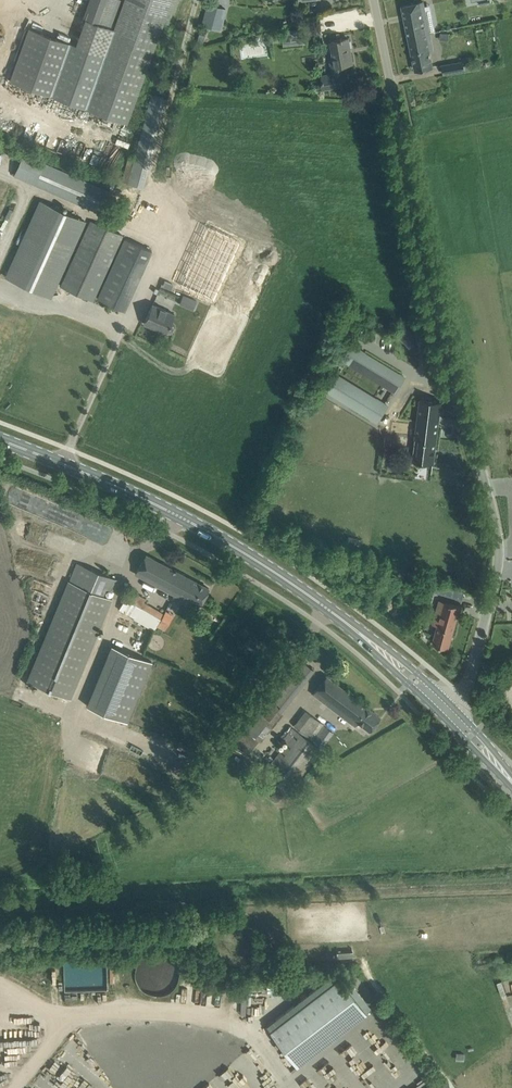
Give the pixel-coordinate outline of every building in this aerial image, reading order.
[(74,45),(29,29),(10,81),(38,91),(127,123),(166,13),(171,15),(176,0),(125,0),(114,31),(110,29),(120,0),(90,0),(74,45)] [(409,37),(429,32),(423,1),(402,6),(409,37)] [(209,3),(203,25),(221,30),(225,18),(221,17),(223,7),(209,3)] [(298,29),(282,31),(283,39),(284,45),(302,43),(301,37),(298,38),(298,29)] [(415,70),(433,67),(429,51),(433,50),(429,32),(409,37),(415,70)] [(331,42),(333,57),(329,58),(333,76),(322,78),(324,89),(348,85),(345,64),(350,63),(352,62),(350,62),(348,50),(350,50),(348,39),(342,40),(342,38),(340,38),(341,40),(331,42)] [(463,61),(442,64),(443,74),(465,71),(463,61)] [(140,136),(129,183),(146,186),(156,139),(140,136)] [(14,175),(34,184),(87,207),(90,200),(97,204),(104,189),(23,154),(14,175)] [(7,277),(50,296),(85,220),(41,201),(7,277)] [(61,286),(93,300),(123,235),(91,221),(61,286)] [(193,225),(180,265),(234,282),(245,247),(216,238),(217,233),(193,225)] [(125,238),(98,298),(121,309),(143,261),(146,263),(152,250),(125,238)] [(179,268),(175,281),(173,288),(213,300),(219,281),(179,268)] [(184,295),(180,305),(193,310),(197,301),(184,295)] [(153,304),(145,321),(158,327),(157,329),(166,333),(166,332),(170,333),(172,333),(174,328),(173,326),(170,324),(174,314),(153,304)] [(351,344),(342,360),(394,392),(404,376),(351,344)] [(386,405),(334,373),(324,390),(376,422),(386,405)] [(413,460),(433,463),(441,401),(420,399),(413,460)] [(413,423),(388,420),(387,433),(412,436),(413,423)] [(348,535),(346,543),(359,547),(362,540),(348,535)] [(193,600),(201,604),(209,588),(146,554),(135,574),(191,603),(193,600)] [(112,598),(111,598),(118,580),(77,563),(70,581),(68,580),(68,581),(69,582),(28,681),(27,680),(27,681),(71,699),(71,698),(69,697),(110,598),(112,599),(112,598)] [(465,590),(438,582),(436,590),(463,597),(465,590)] [(146,598),(130,590),(119,610),(134,618),(154,630),(164,613),(144,601),(146,598)] [(438,606),(432,624),(438,626),(433,643),(448,648),(460,606),(444,601),(443,607),(438,606)] [(244,644),(254,653),(261,645),(251,636),(244,644)] [(152,661),(112,645),(87,705),(127,722),(152,661)] [(300,658),(292,668),(266,699),(267,699),(243,728),(233,741),(249,754),(315,669),(300,658)] [(358,721),(370,730),(380,717),(326,677),(313,693),(355,725),(358,721)] [(334,733),(305,710),(293,726),(322,747),(334,733)] [(264,773),(290,793),(322,751),(292,728),(284,738),(288,741),(264,773)] [(277,801),(284,792),(277,787),(271,795),(272,797),(277,801)] [(180,968),(180,967),(180,963),(178,959),(177,955),(174,952),(170,948),(166,947),(162,945),(158,945),(154,945),(151,946),(146,948),(143,950),(139,954),(137,959),(136,963),(135,967),(135,970),(136,975),(138,979),(141,983),(144,985),(148,988),(152,989),(156,990),(160,990),(164,989),(168,987),(172,984),(175,981),(178,977),(179,972),(180,968)] [(62,959),(64,991),(107,988),(105,957),(62,959)] [(271,1027),(299,1063),(368,1010),(340,974),(271,1027)] [(158,1073),(136,1042),(120,1054),(143,1084),(158,1073)]
